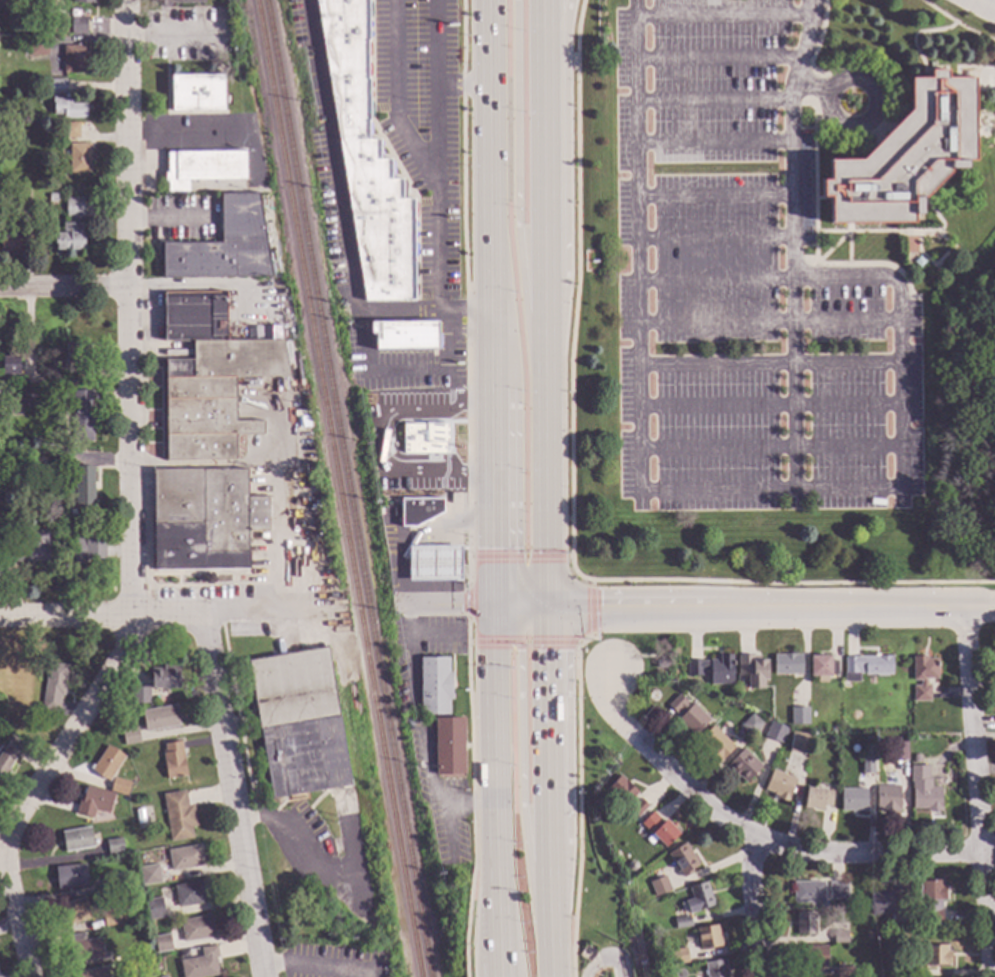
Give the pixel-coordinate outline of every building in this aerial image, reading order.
[(17,11),(0,11),(0,0),(16,0),(17,11)] [(362,304),(314,0),(366,0),(367,42),(365,42),(365,82),(367,82),(368,122),(366,122),(366,140),(378,140),(378,159),(389,159),(390,179),(402,179),(403,199),(412,199),(415,302),(362,304)] [(66,26),(54,27),(54,24),(48,24),(47,9),(66,9),(66,26)] [(85,34),(70,34),(70,19),(85,19),(85,34)] [(47,57),(27,57),(27,38),(46,38),(47,57)] [(86,46),(86,73),(63,73),(62,47),(86,46)] [(944,71),(944,79),(971,79),(972,162),(964,162),(964,170),(946,170),(946,173),(918,202),(919,215),(911,216),(911,224),(828,226),(827,198),(820,198),(820,181),(828,181),(827,161),(859,161),(908,111),(908,79),(927,79),(927,71),(944,71)] [(222,111),(170,112),(170,77),(221,76),(222,111)] [(65,95),(47,96),(46,80),(65,80),(65,95)] [(69,106),(85,106),(86,119),(62,119),(62,114),(53,115),(52,107),(50,107),(50,99),(69,99),(69,106)] [(78,138),(60,138),(59,124),(78,124),(78,138)] [(92,173),(68,174),(67,145),(91,144),(92,173)] [(244,179),(175,180),(174,153),(244,152),(244,179)] [(56,200),(48,200),(48,192),(56,192),(56,200)] [(270,277),(162,279),(162,274),(159,274),(159,241),(175,241),(175,243),(220,243),(219,196),(255,195),(270,277)] [(85,219),(65,219),(64,198),(84,198),(85,219)] [(20,252),(0,253),(0,225),(19,225),(20,252)] [(85,250),(64,250),(63,234),(84,233),(85,250)] [(225,342),(281,341),(289,376),(233,377),(234,420),(262,419),(263,434),(234,434),(235,461),(166,462),(164,361),(194,361),(193,342),(164,342),(163,293),(224,292),(225,342)] [(437,322),(437,350),(373,351),(372,333),(369,333),(369,323),(437,322)] [(81,364),(65,364),(65,343),(81,343),(81,364)] [(19,381),(0,381),(0,358),(18,357),(19,381)] [(36,402),(28,402),(28,408),(19,408),(19,385),(36,385),(36,402)] [(93,443),(71,444),(70,391),(91,390),(93,443)] [(445,444),(445,456),(411,456),(411,453),(402,453),(402,426),(423,425),(423,424),(452,424),(453,444),(445,444)] [(93,508),(74,508),(73,467),(92,467),(93,508)] [(200,471),(245,470),(246,497),(268,496),(268,530),(245,531),(245,550),(250,550),(250,571),(154,572),(152,469),(200,469),(200,471)] [(414,527),(400,528),(400,499),(441,499),(442,513),(414,527)] [(47,563),(2,563),(2,546),(17,545),(17,542),(21,542),(21,530),(47,530),(47,563)] [(84,540),(104,540),(104,561),(72,561),(72,531),(84,531),(84,540)] [(460,582),(407,582),(407,547),(460,548),(460,582)] [(349,787),(270,800),(247,662),(326,649),(349,787)] [(767,680),(766,680),(766,687),(749,688),(749,680),(747,680),(746,655),(767,654),(767,680)] [(795,655),(801,655),(801,674),(774,674),(773,655),(795,654),(795,655)] [(732,685),(709,686),(709,670),(702,670),(702,676),(686,677),(686,661),(702,661),(702,662),(709,662),(709,660),(716,660),(715,655),(731,655),(732,685)] [(830,656),(830,661),(836,661),(836,675),(826,676),(826,683),(816,683),(816,676),(810,676),(809,656),(830,656)] [(891,674),(864,674),(864,673),(858,673),(858,682),(844,683),(844,673),(845,673),(844,657),(877,657),(877,656),(890,656),(891,674)] [(926,659),(936,659),(936,679),(925,679),(925,686),(929,686),(929,701),(912,701),(912,686),(919,686),(919,681),(912,681),(912,657),(926,657),(926,659)] [(448,674),(451,674),(451,679),(450,679),(450,695),(452,695),(452,701),(448,701),(448,716),(419,716),(419,659),(447,659),(448,674)] [(667,669),(656,669),(656,661),(667,662),(667,669)] [(178,690),(151,690),(151,670),(162,670),(162,663),(178,663),(178,690)] [(66,668),(62,697),(59,696),(57,713),(40,711),(47,665),(66,668)] [(148,689),(148,705),(130,705),(130,689),(148,689)] [(686,702),(685,704),(689,708),(693,704),(709,719),(693,736),(677,720),(684,713),(680,709),(675,714),(667,706),(678,695),(686,702)] [(177,728),(143,733),(140,712),(174,706),(177,728)] [(808,725),(790,725),(790,708),(808,708),(808,725)] [(762,725),(750,736),(740,726),(751,715),(762,725)] [(463,776),(434,777),(434,720),(462,719),(463,776)] [(787,729),(781,743),(764,736),(770,721),(787,729)] [(733,747),(721,760),(722,761),(720,763),(698,740),(712,726),(733,747)] [(138,744),(123,747),(120,731),(135,728),(138,744)] [(808,735),(805,754),(789,752),(792,732),(808,735)] [(8,773),(0,785),(0,753),(9,737),(25,747),(15,761),(13,760),(6,772),(8,773)] [(185,777),(165,781),(161,755),(164,754),(163,746),(180,743),(185,777)] [(907,760),(890,760),(890,743),(906,743),(907,760)] [(123,759),(107,782),(90,771),(106,747),(123,759)] [(761,766),(745,783),(738,776),(736,778),(730,772),(732,770),(727,765),(743,749),(761,766)] [(873,774),(861,774),(861,758),(872,758),(873,774)] [(927,779),(930,779),(930,787),(940,787),(940,807),(941,807),(941,811),(925,811),(925,809),(911,809),(911,789),(911,782),(910,782),(910,766),(927,766),(927,779)] [(795,780),(786,803),(776,798),(776,797),(772,796),(773,794),(763,790),(772,770),(795,780)] [(638,793),(633,798),(637,802),(640,799),(648,806),(637,818),(629,811),(632,807),(628,803),(624,806),(606,789),(619,775),(638,793)] [(128,784),(125,797),(109,792),(113,779),(128,784)] [(899,810),(898,810),(898,811),(879,811),(879,810),(876,810),(876,786),(899,786),(899,810)] [(113,796),(108,815),(93,811),(91,819),(75,815),(80,796),(83,797),(85,788),(113,796)] [(825,790),(825,791),(832,792),(830,808),(824,807),(823,810),(803,808),(806,788),(825,790)] [(866,811),(850,812),(850,810),(841,811),(841,789),(866,789),(866,811)] [(186,808),(191,807),(195,828),(190,828),(191,839),(169,843),(161,796),(183,792),(186,808)] [(663,822),(665,820),(679,833),(664,848),(656,840),(651,846),(645,840),(651,835),(640,824),(652,812),(663,822)] [(91,848),(64,853),(61,833),(88,828),(91,848)] [(123,854),(107,856),(104,842),(120,839),(123,854)] [(698,865),(691,869),(692,872),(682,879),(680,875),(678,877),(675,872),(678,871),(667,854),(685,843),(698,865)] [(202,866),(170,872),(166,851),(198,846),(202,866)] [(636,861),(637,864),(636,869),(633,871),(629,871),(627,868),(628,862),(631,860),(636,861)] [(86,888),(56,891),(54,869),(84,866),(86,888)] [(159,884),(141,887),(138,869),(156,866),(159,884)] [(124,889),(107,892),(104,876),(121,873),(124,889)] [(670,890),(654,897),(648,883),(665,876),(670,890)] [(941,887),(945,887),(945,900),(940,900),(940,910),(942,910),(942,925),(926,925),(926,900),(918,900),(918,881),(942,881),(941,887)] [(208,895),(207,896),(208,903),(176,909),(172,887),(205,882),(208,895)] [(714,905),(687,913),(684,901),(691,899),(688,887),(707,882),(714,905)] [(823,903),(793,903),(793,882),(823,882),(823,903)] [(846,899),(829,900),(829,883),(846,883),(846,899)] [(906,907),(893,908),(893,913),(872,916),(868,893),(903,888),(906,907)] [(89,919),(60,928),(54,908),(82,899),(89,919)] [(163,918),(147,921),(144,902),(160,899),(163,918)] [(119,925),(103,928),(100,913),(116,910),(119,925)] [(815,935),(796,935),(796,912),(814,912),(815,935)] [(691,927),(675,929),(673,918),(689,916),(691,927)] [(213,938),(182,943),(178,922),(210,917),(213,938)] [(718,934),(720,934),(722,944),(720,945),(721,947),(699,950),(696,929),(717,925),(718,934)] [(847,943),(833,943),(833,931),(847,931),(847,943)] [(84,942),(98,940),(101,959),(73,963),(70,946),(66,946),(65,937),(83,935),(84,942)] [(171,951),(155,954),(153,938),(168,936),(171,951)] [(826,966),(801,966),(801,948),(804,948),(804,947),(826,946),(826,966)] [(946,952),(950,952),(950,965),(924,965),(924,946),(946,946),(946,952)] [(217,976),(211,976),(181,976),(179,962),(201,958),(199,950),(215,947),(217,958),(214,958),(217,976)] [(688,963),(672,965),(670,950),(685,948),(688,963)] [(198,956),(191,957),(190,950),(197,949),(198,956)] [(726,974),(726,976),(706,976),(706,975),(704,976),(703,971),(705,971),(704,963),(723,959),(724,961),(727,974),(726,974)] [(854,969),(854,976),(852,976),(836,976),(836,967),(852,967),(852,969),(854,969)] [(105,968),(107,976),(78,976),(77,973),(105,968)]
